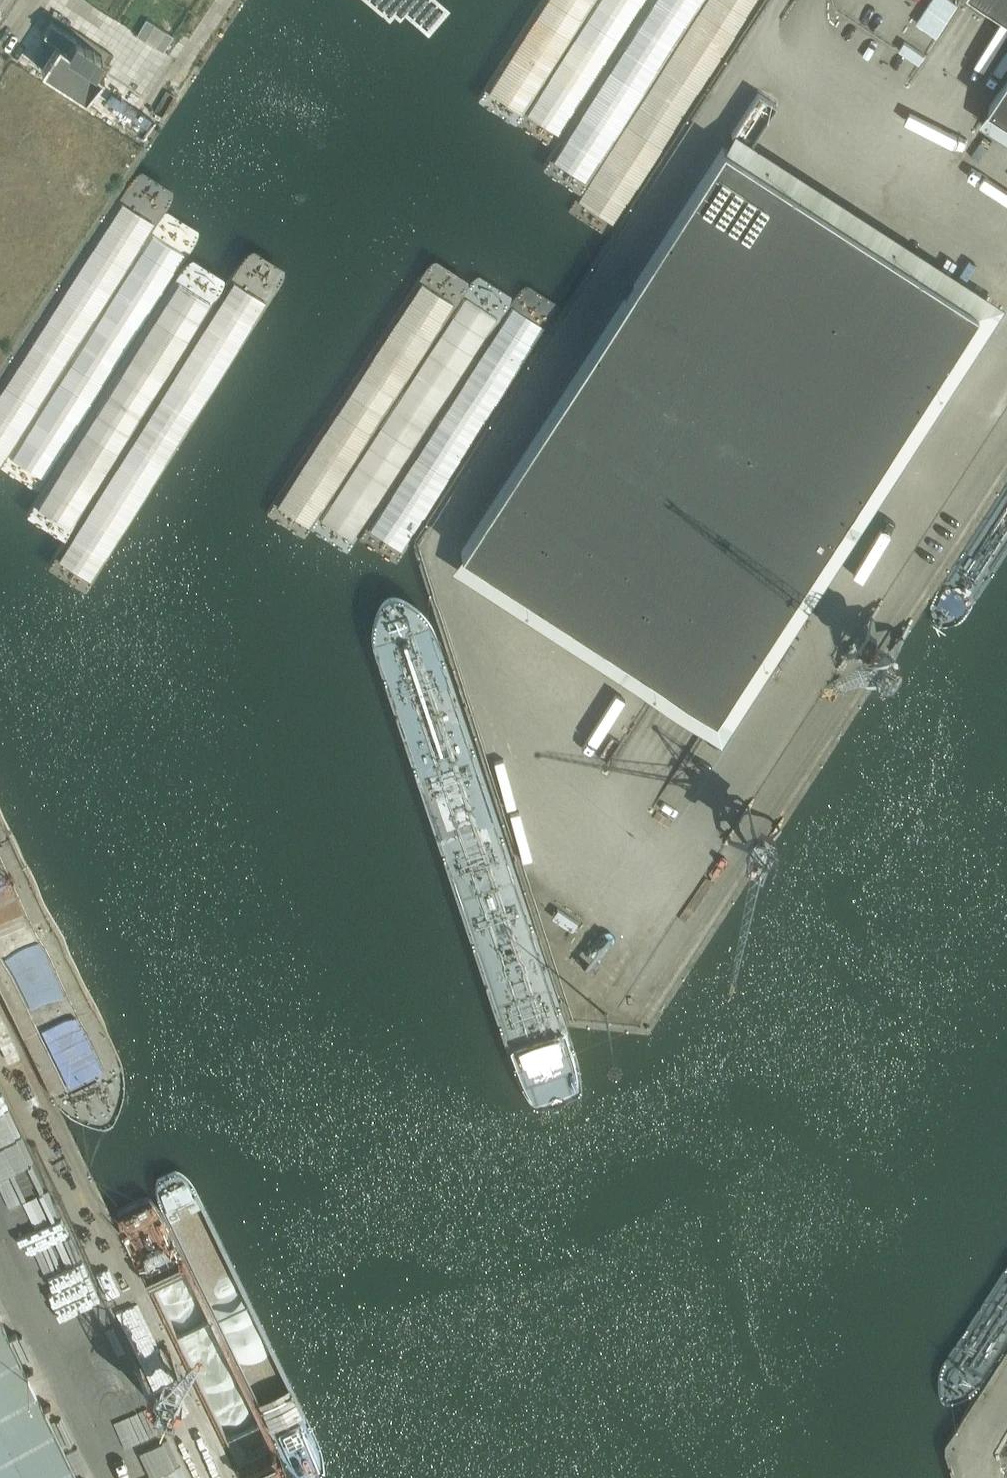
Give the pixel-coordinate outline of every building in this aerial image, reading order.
[(958,6),(949,0),(932,0),(910,34),(932,47),(958,6)] [(1006,18),(1006,0),(979,0),(1006,18)] [(59,44),(42,69),(86,98),(104,71),(94,65),(102,54),(76,37),(52,21),(44,34),(59,44)] [(991,105),(1006,116),(1006,80),(991,105)] [(759,93),(732,134),(750,146),(777,104),(759,93)] [(715,716),(977,311),(723,147),(461,551),(715,716)] [(544,793),(531,746),(520,749),(506,698),(478,706),(505,804),(544,793)] [(529,853),(556,843),(545,812),(518,823),(529,853)] [(548,904),(593,885),(575,840),(530,859),(548,904)] [(655,923),(614,897),(572,961),(613,988),(655,923)] [(0,1317),(0,1477),(78,1477),(0,1317)]
